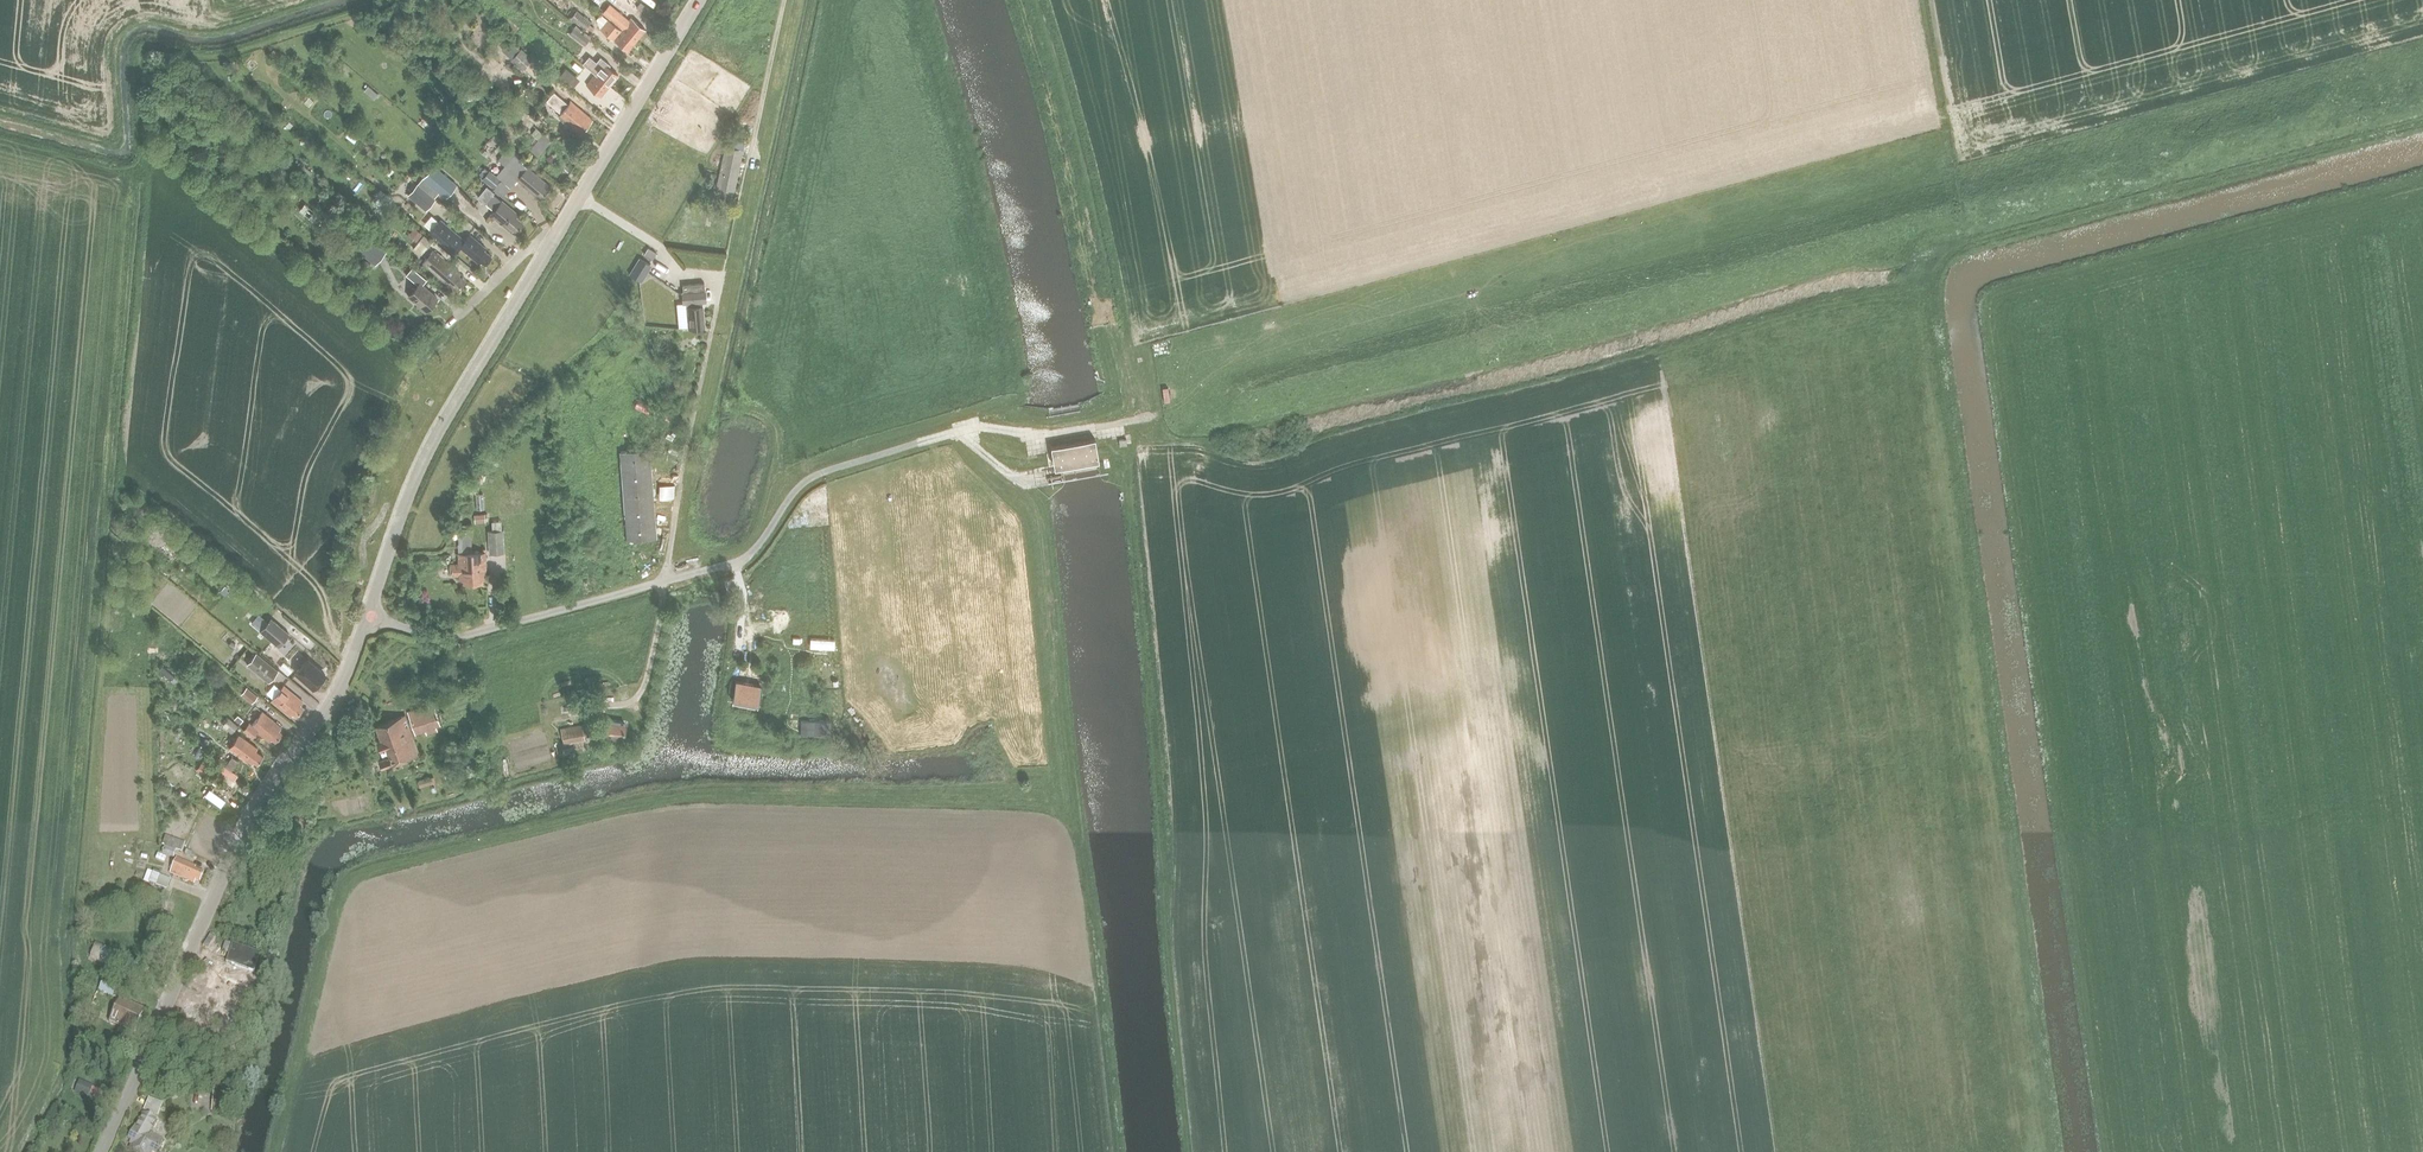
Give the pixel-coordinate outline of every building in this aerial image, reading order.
[(601,12),(622,29),(629,20),(608,4),(601,12)] [(591,22),(584,17),(577,11),(571,18),(585,30),(588,26),(591,22)] [(601,15),(596,20),(599,28),(600,29),(608,20),(601,15)] [(622,29),(636,40),(645,30),(631,18),(629,20),(622,29)] [(621,30),(608,20),(600,29),(613,39),(627,51),(636,40),(622,29),(621,30)] [(588,42),(591,38),(577,26),(569,34),(584,46),(588,42)] [(512,60),(521,50),(511,41),(502,51),(512,60)] [(528,64),(532,60),(521,50),(512,60),(523,70),(528,64)] [(583,64),(609,86),(618,75),(606,66),(608,64),(600,58),(596,63),(588,57),(583,64)] [(600,97),(609,86),(583,64),(595,74),(586,85),(600,97)] [(559,76),(573,88),(580,79),(566,68),(559,76)] [(374,86),(369,90),(376,97),(381,93),(374,86)] [(467,101),(481,99),(480,92),(466,94),(467,101)] [(589,118),(570,102),(568,105),(553,93),(545,102),(560,114),(558,116),(577,132),(580,129),(582,132),(590,123),(587,121),(589,118)] [(306,101),(316,109),(322,102),(313,94),(306,101)] [(449,101),(444,96),(438,102),(444,107),(449,101)] [(539,157),(551,141),(537,129),(526,121),(522,127),(533,136),(530,140),(529,140),(526,144),(532,148),(530,150),(539,157)] [(494,134),(491,138),(499,144),(502,140),(494,134)] [(734,192),(743,150),(726,146),(717,188),(720,189),(719,192),(730,195),(730,191),(734,192)] [(551,187),(518,159),(508,149),(503,154),(510,160),(496,176),(490,171),(484,178),(494,188),(498,183),(507,191),(516,180),(540,200),(551,187)] [(434,165),(422,178),(439,193),(445,198),(457,185),(434,165)] [(422,178),(417,184),(429,195),(434,198),(439,193),(422,178)] [(417,184),(407,195),(419,206),(424,200),(430,206),(435,200),(434,198),(429,195),(417,184)] [(485,204),(493,195),(494,193),(486,187),(477,198),(485,204)] [(494,211),(491,215),(511,232),(513,229),(517,232),(523,224),(516,218),(518,216),(493,195),(486,204),(494,211)] [(428,233),(452,254),(464,240),(440,219),(428,233)] [(418,240),(425,233),(417,226),(410,234),(418,240)] [(363,233),(352,247),(375,266),(386,252),(363,233)] [(484,250),(486,248),(469,234),(459,246),(469,255),(469,257),(472,260),(474,259),(479,264),(482,261),(485,264),(491,256),(484,250)] [(433,243),(424,236),(420,241),(428,248),(433,243)] [(656,258),(659,252),(651,247),(648,254),(656,258)] [(432,252),(423,262),(450,286),(452,284),(457,289),(464,282),(458,277),(460,276),(432,252)] [(639,259),(630,275),(641,282),(651,267),(639,259)] [(417,306),(425,313),(437,298),(422,285),(427,280),(412,267),(406,275),(418,285),(409,296),(419,304),(417,306)] [(705,291),(682,293),(683,303),(687,303),(689,327),(689,328),(704,327),(702,302),(706,302),(705,291)] [(637,401),(634,407),(649,415),(652,410),(637,401)] [(1054,468),(1099,460),(1095,440),(1051,447),(1054,468)] [(657,539),(649,450),(620,452),(627,542),(657,539)] [(662,483),(662,498),(676,498),(677,483),(662,483)] [(485,514),(475,515),(476,524),(486,523),(485,514)] [(463,584),(483,583),(483,580),(486,579),(485,553),(471,554),(470,537),(471,537),(471,529),(470,529),(469,526),(462,526),(462,530),(460,530),(462,554),(458,554),(458,567),(449,567),(449,578),(459,578),(459,581),(463,580),(463,584)] [(504,531),(489,532),(490,555),(505,554),(504,531)] [(225,596),(229,592),(227,590),(228,588),(224,585),(219,592),(225,596)] [(160,607),(168,614),(185,594),(177,587),(160,607)] [(259,615),(251,623),(259,631),(267,622),(265,619),(259,615)] [(259,631),(278,647),(289,634),(270,618),(267,622),(259,631)] [(807,637),(807,647),(835,647),(835,637),(807,637)] [(278,671),(257,653),(247,665),(269,683),(278,671)] [(313,688),(325,675),(307,659),(296,672),(313,688)] [(163,665),(159,669),(173,682),(177,679),(163,665)] [(736,681),(731,708),(756,712),(761,686),(736,681)] [(290,717),(293,713),(296,716),(299,713),(303,708),(300,705),(302,702),(284,686),(271,701),(290,717)] [(258,697),(248,688),(242,694),(253,703),(258,697)] [(592,702),(581,705),(583,714),(598,710),(595,701),(592,702)] [(436,727),(440,725),(434,708),(429,710),(428,706),(407,712),(416,738),(437,731),(436,727)] [(281,728),(263,712),(252,725),(249,723),(243,730),(252,737),(256,731),(269,742),(272,739),(275,742),(282,734),(279,731),(281,728)] [(382,768),(419,754),(405,715),(375,726),(380,740),(377,741),(383,758),(379,759),(382,768)] [(235,720),(240,724),(244,720),(239,716),(235,720)] [(228,718),(222,726),(231,733),(238,726),(228,718)] [(830,736),(831,722),(801,721),(800,735),(830,736)] [(624,726),(606,724),(605,734),(623,736),(624,726)] [(564,746),(586,742),(583,726),(561,730),(564,746)] [(240,736),(230,749),(252,765),(254,762),(257,765),(263,756),(256,751),(257,749),(240,736)] [(204,737),(193,752),(199,757),(210,742),(204,737)] [(232,757),(225,766),(231,770),(238,761),(232,757)] [(202,762),(196,771),(201,775),(208,766),(202,762)] [(237,781),(226,773),(222,779),(233,787),(237,781)] [(420,788),(434,784),(433,783),(436,782),(434,776),(432,777),(432,776),(418,781),(420,788)] [(232,812),(232,799),(220,799),(220,812),(232,812)] [(185,843),(166,836),(163,846),(164,847),(162,854),(173,858),(175,850),(182,852),(185,843)] [(176,859),(170,873),(194,884),(195,881),(199,883),(203,874),(194,870),(195,867),(176,859)] [(160,876),(156,886),(167,890),(171,880),(160,876)] [(97,943),(89,959),(122,975),(124,973),(130,960),(97,943)] [(77,974),(77,985),(88,985),(88,980),(81,980),(81,974),(77,974)] [(113,996),(120,981),(115,978),(112,983),(105,980),(100,990),(113,996)] [(134,1035),(145,1012),(120,1000),(114,1012),(112,1010),(110,1014),(106,1011),(105,1013),(101,1012),(98,1018),(134,1035)] [(76,1092),(87,1097),(89,1093),(92,1087),(80,1082),(76,1092)] [(92,1087),(89,1093),(101,1098),(103,1092),(92,1087)] [(231,1091),(216,1089),(215,1111),(229,1112),(231,1091)] [(165,1104),(152,1098),(147,1111),(160,1116),(165,1104)] [(132,1142),(130,1145),(132,1146),(130,1150),(133,1151),(157,1151),(164,1141),(150,1133),(158,1120),(144,1112),(128,1140),(132,1142)]
